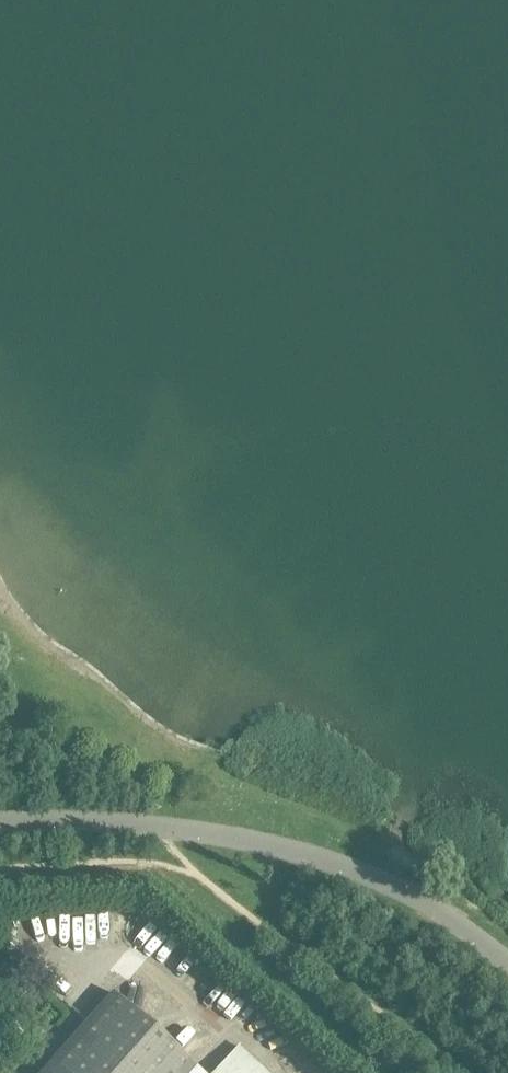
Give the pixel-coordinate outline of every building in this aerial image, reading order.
[(42,1072),(190,1072),(196,1067),(114,993),(42,1072)] [(239,1046),(214,1072),(268,1072),(239,1046)]
